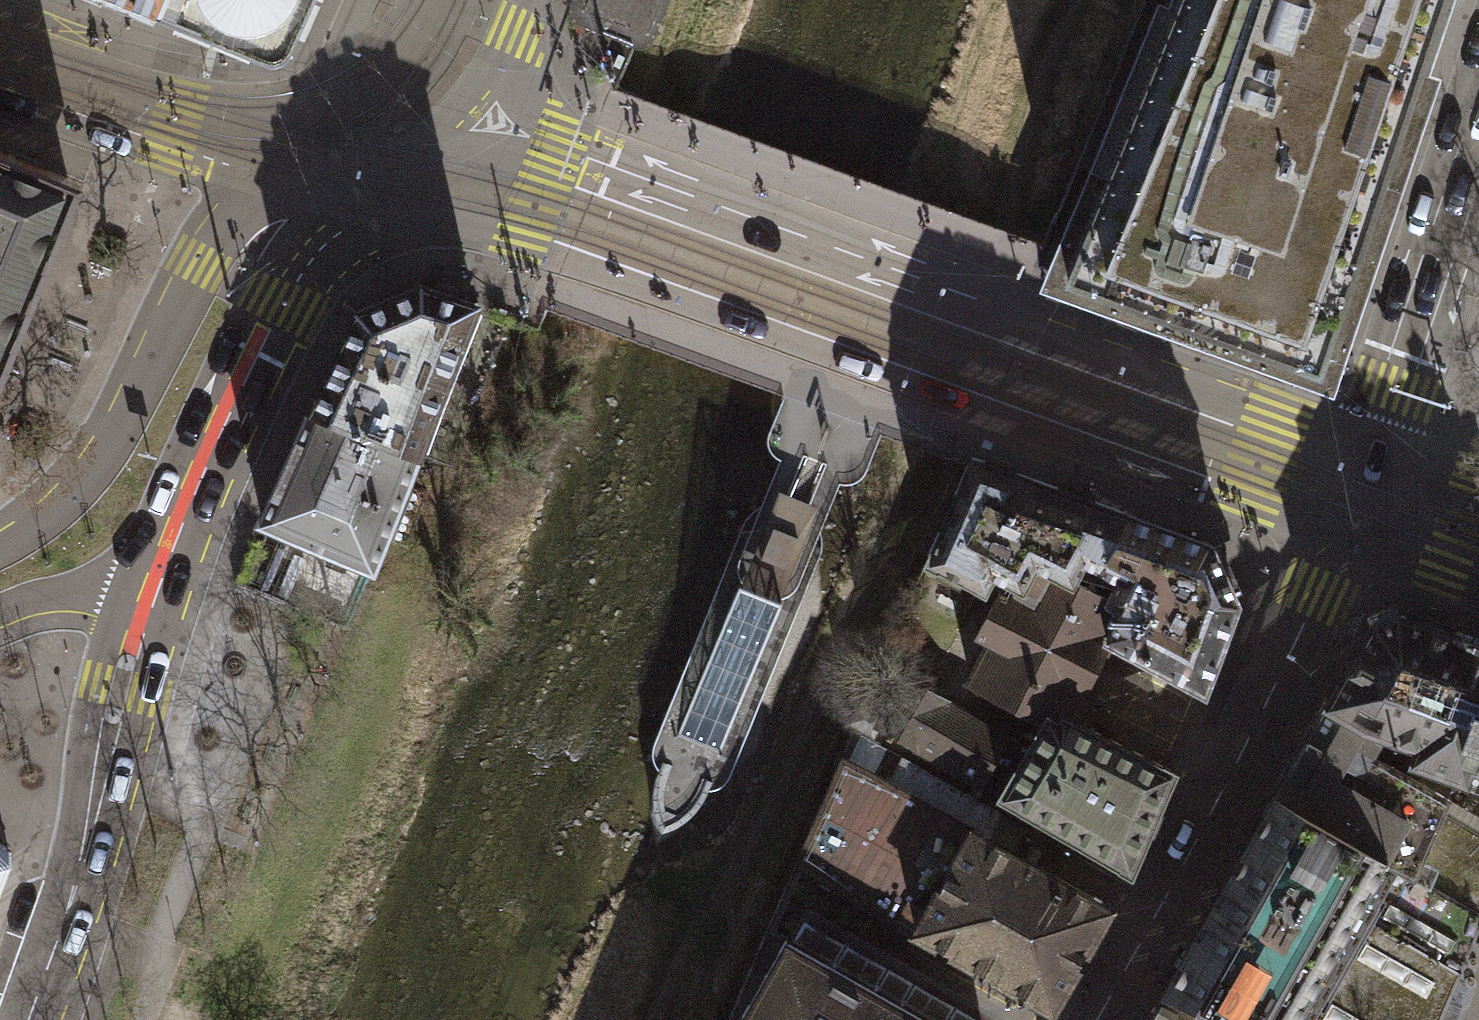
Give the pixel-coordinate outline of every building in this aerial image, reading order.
[(165,0),(118,0),(159,17),(165,0)] [(159,17),(173,23),(267,61),(281,60),(290,52),(313,0),(165,0),(159,17)] [(586,14),(622,29),(623,26),(639,33),(643,32),(646,30),(649,28),(660,1),(660,0),(592,0),(586,14)] [(1068,279),(1149,308),(1320,371),(1332,333),(1431,41),(1445,0),(1143,0),(1076,162),(1110,176),(1068,279)] [(20,335),(82,183),(0,150),(0,383),(20,335)] [(310,409),(419,451),(474,308),(474,302),(421,285),(357,310),(337,352),(310,409)] [(419,451),(310,409),(298,436),(266,506),(260,520),(373,567),(419,451)] [(1125,513),(973,457),(969,464),(966,464),(928,559),(984,587),(993,570),(1020,584),(1023,585),(1036,561),(1074,581),(1075,578),(1085,559),(1098,565),(1125,513)] [(780,597),(818,502),(779,486),(740,581),(739,581),(677,732),(720,750),(782,598),(780,597)] [(1173,530),(1125,513),(1098,565),(1120,576),(1110,595),(1109,598),(1126,607),(1110,637),(1204,687),(1222,637),(1236,600),(1210,543),(1173,530)] [(798,532),(774,522),(761,552),(773,557),(785,563),(798,532)] [(1069,717),(1110,637),(1126,607),(1109,598),(1110,595),(1075,578),(1074,581),(1036,561),(1023,585),(1020,584),(1013,596),(1000,589),(979,633),(991,639),(969,680),(1045,720),(1063,729),(1069,717)] [(1478,765),(1478,639),(1452,630),(1451,631),(1400,613),(1397,602),(1370,611),(1373,622),(1329,700),(1365,721),(1386,728),(1385,731),(1418,744),(1413,758),(1466,777),(1471,762),(1478,765)] [(942,702),(906,681),(881,725),(978,781),(1003,739),(942,703),(942,702)] [(1365,721),(1329,700),(1275,795),(1415,874),(1441,817),(1448,799),(1371,755),(1385,731),(1386,728),(1365,721)] [(1130,868),(1172,770),(1069,717),(1063,729),(1045,720),(1002,792),(1130,868)] [(888,783),(844,758),(797,864),(1053,1007),(1110,907),(989,838),(888,783)] [(1275,795),(1164,990),(1241,1019),(1441,1019),(1474,943),(1478,930),(1478,910),(1415,874),(1275,795)] [(1478,910),(1478,839),(1441,817),(1415,874),(1478,910)] [(12,853),(0,841),(0,883),(12,853)] [(815,915),(805,933),(958,1019),(1000,1019),(815,915)] [(786,938),(739,1019),(930,1019),(786,938)] [(1164,990),(1147,1019),(1241,1019),(1164,990)]
